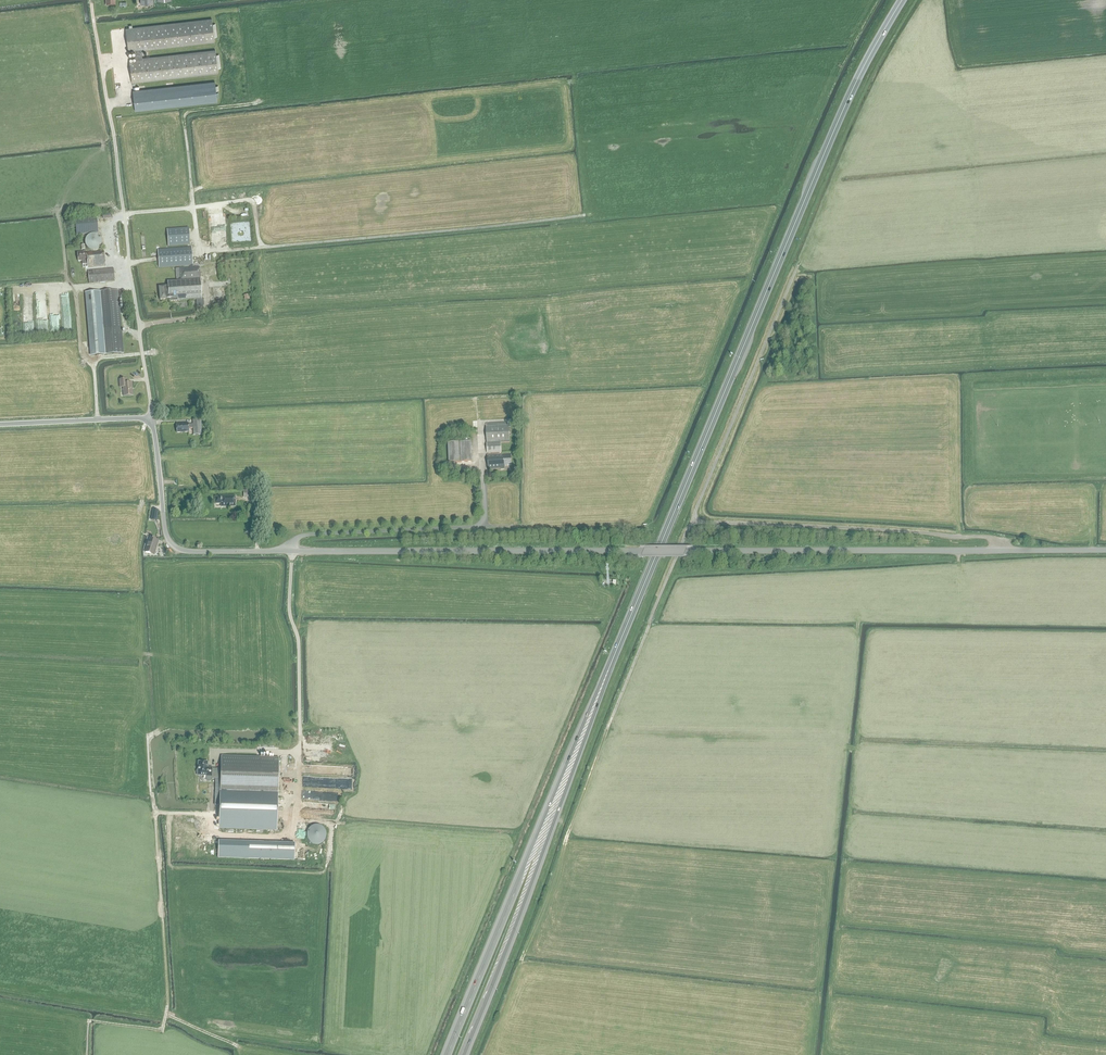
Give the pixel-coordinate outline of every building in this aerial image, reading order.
[(212,24),(212,19),(125,29),(128,52),(134,51),(135,59),(129,60),(131,83),(218,73),(217,69),(220,68),(219,54),(216,55),(215,50),(142,59),(141,50),(214,42),(214,37),(217,37),(216,24),(212,24)] [(215,86),(215,82),(202,83),(133,91),(135,111),(217,102),(216,97),(219,97),(218,93),(216,93),(216,91),(219,91),(218,86),(215,86)] [(98,233),(96,216),(75,218),(76,235),(98,233)] [(189,245),(188,228),(167,230),(168,246),(189,245)] [(85,252),(84,245),(80,245),(81,250),(83,249),(83,252),(77,253),(78,261),(81,261),(82,264),(87,264),(87,267),(105,266),(104,251),(86,253),(86,252),(85,252)] [(192,267),(191,248),(168,249),(157,250),(159,267),(191,265),(191,267),(176,268),(177,284),(167,285),(167,287),(166,287),(159,287),(159,300),(167,299),(168,299),(168,301),(177,301),(196,300),(196,307),(203,306),(203,305),(202,294),(201,294),(199,267),(192,267)] [(114,281),(113,268),(92,270),(88,271),(89,283),(93,283),(114,281)] [(85,293),(90,356),(123,353),(118,290),(85,293)] [(127,383),(126,379),(119,380),(120,388),(123,387),(124,397),(132,396),(131,383),(127,383)] [(200,435),(199,418),(192,419),(192,424),(188,424),(188,423),(176,424),(176,433),(189,432),(188,428),(193,428),(193,435),(200,435)] [(510,442),(509,426),(485,427),(487,453),(501,452),(500,443),(510,442)] [(472,462),(471,441),(447,443),(448,463),(472,462)] [(511,465),(510,454),(487,455),(488,470),(500,469),(505,469),(504,466),(511,465)] [(221,507),(235,506),(235,496),(215,497),(215,503),(221,503),(221,507)] [(154,554),(157,546),(155,546),(157,541),(150,539),(148,544),(148,543),(145,553),(154,554)] [(219,828),(276,830),(279,758),(221,756),(221,769),(207,768),(207,762),(198,762),(198,769),(197,770),(196,771),(196,772),(197,773),(198,774),(198,775),(206,775),(206,776),(211,776),(214,776),(214,778),(220,778),(219,828)] [(306,834),(306,835),(306,836),(307,836),(307,837),(307,838),(307,839),(308,840),(308,841),(309,841),(310,842),(311,843),(312,843),(313,844),(314,844),(315,844),(316,844),(317,844),(318,844),(319,844),(320,844),(321,843),(322,842),(323,842),(323,841),(324,841),(324,840),(325,839),(325,838),(326,837),(326,836),(326,835),(326,834),(326,833),(326,832),(325,831),(325,830),(324,830),(324,829),(323,828),(323,827),(322,827),(321,826),(320,826),(319,825),(318,825),(317,825),(316,825),(315,825),(314,825),(313,825),(313,826),(312,826),(311,826),(310,827),(309,828),(308,829),(308,830),(307,830),(307,831),(307,832),(307,833),(306,834)] [(249,841),(248,858),(276,859),(294,860),(294,843),(277,842),(249,841)]
